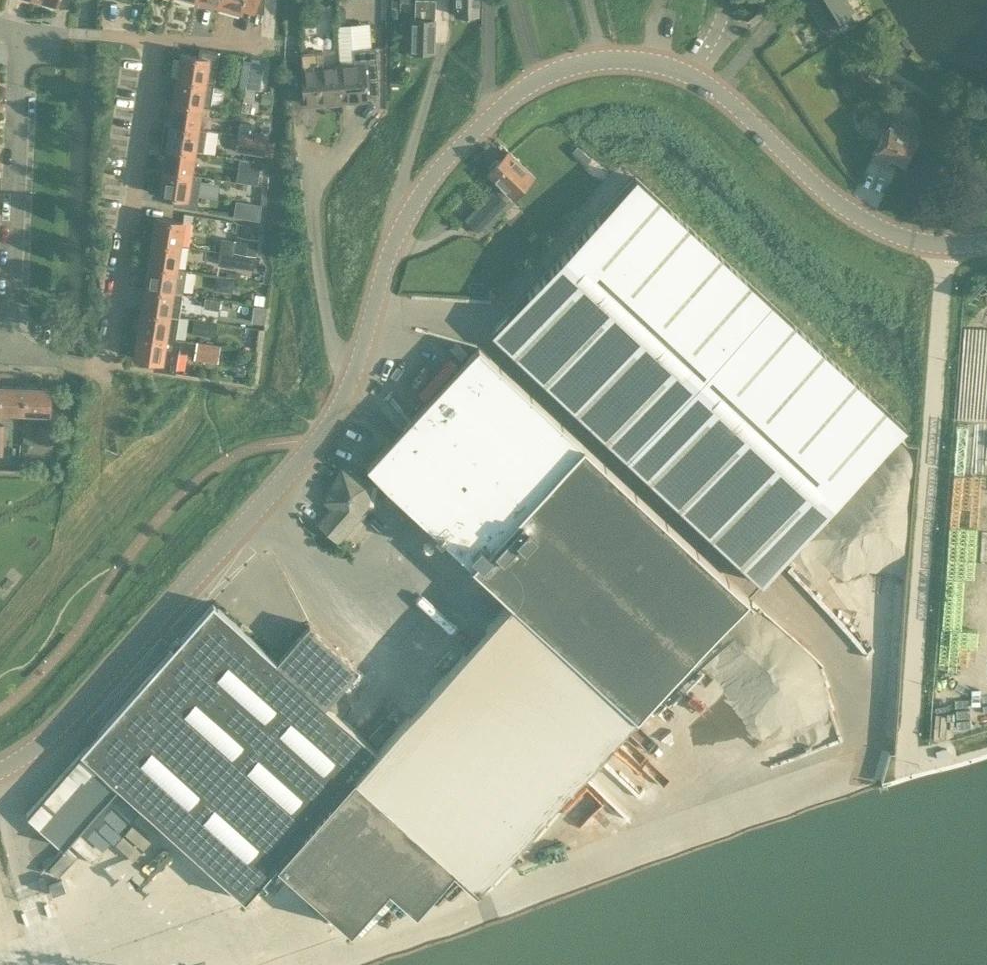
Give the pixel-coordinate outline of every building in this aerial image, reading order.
[(215,5),(239,12),(240,8),(253,12),(253,10),(263,13),(264,0),(217,0),(215,5)] [(414,19),(410,19),(409,51),(433,52),(434,21),(433,21),(434,0),(415,0),(414,19)] [(454,16),(478,17),(478,0),(454,0),(454,16)] [(742,13),(752,23),(769,7),(762,0),(755,0),(742,13)] [(848,0),(805,0),(823,27),(853,8),(848,0)] [(338,63),(341,101),(366,99),(366,95),(378,93),(375,46),(352,48),(353,62),(338,63)] [(179,54),(175,77),(212,83),(217,53),(198,50),(197,56),(179,54)] [(317,103),(341,101),(338,63),(324,65),(322,50),(300,52),(302,76),(315,75),(317,103)] [(250,60),(245,88),(255,90),(255,88),(259,89),(264,62),(257,61),(250,60)] [(175,77),(172,101),(208,106),(212,83),(175,77)] [(245,88),(243,100),(253,102),(255,90),(245,88)] [(260,103),(270,104),(271,94),(261,93),(260,103)] [(172,101),(168,124),(196,128),(199,105),(208,107),(208,106),(172,101)] [(883,132),(870,156),(885,164),(889,157),(897,162),(896,165),(901,165),(911,146),(909,145),(916,132),(892,120),(885,133),(883,132)] [(238,121),(236,134),(237,134),(248,136),(249,123),(238,121)] [(163,129),(161,146),(165,147),(201,153),(204,134),(205,129),(196,128),(168,124),(167,130),(163,129)] [(237,134),(235,150),(265,155),(266,139),(248,136),(237,134)] [(165,147),(161,170),(189,174),(192,152),(201,153),(165,147)] [(486,171),(491,175),(512,195),(531,175),(506,151),(497,159),(494,159),(488,166),(489,169),(486,171)] [(161,170),(158,194),(172,196),(170,206),(196,209),(201,176),(189,174),(161,170)] [(638,181),(497,333),(758,577),(900,426),(638,181)] [(495,188),(464,219),(480,234),(510,203),(495,188)] [(154,217),(151,240),(178,244),(182,221),(154,217)] [(258,239),(236,235),(233,252),(255,256),(258,239)] [(221,238),(219,251),(228,253),(230,240),(221,238)] [(151,240),(147,264),(175,268),(178,244),(151,240)] [(219,251),(217,264),(226,265),(233,266),(235,254),(228,253),(219,251)] [(235,254),(233,266),(247,268),(249,256),(235,254)] [(147,264),(143,287),(181,293),(182,292),(183,292),(186,269),(175,268),(147,264)] [(213,289),(231,292),(233,279),(215,275),(213,289)] [(143,287),(140,310),(178,316),(181,293),(143,287)] [(203,310),(221,313),(223,300),(205,297),(203,310)] [(140,310),(136,333),(179,340),(179,339),(174,339),(178,316),(140,310)] [(215,324),(194,320),(192,332),(214,336),(215,324)] [(179,340),(136,333),(133,357),(153,361),(152,369),(174,372),(179,340)] [(220,345),(196,341),(193,359),(218,363),(220,345)] [(508,603),(376,750),(276,863),(292,877),(354,932),(482,894),(468,882),(509,861),(586,774),(634,719),(746,598),(477,347),(460,365),(455,369),(442,384),(402,427),(384,446),(364,467),(401,501),(508,603)] [(23,412),(24,387),(0,385),(0,411),(23,412)] [(24,387),(23,412),(49,414),(51,388),(24,387)] [(36,425),(36,441),(50,441),(50,425),(36,425)] [(332,506),(317,523),(334,539),(360,511),(357,508),(363,502),(368,480),(356,475),(339,468),(334,480),(333,479),(327,492),(329,493),(326,500),(332,506)] [(79,753),(77,755),(113,786),(243,899),(261,880),(276,863),(376,750),(323,702),(354,667),(307,625),(276,660),(212,604),(79,753)] [(77,755),(24,814),(60,846),(113,786),(77,755)]
